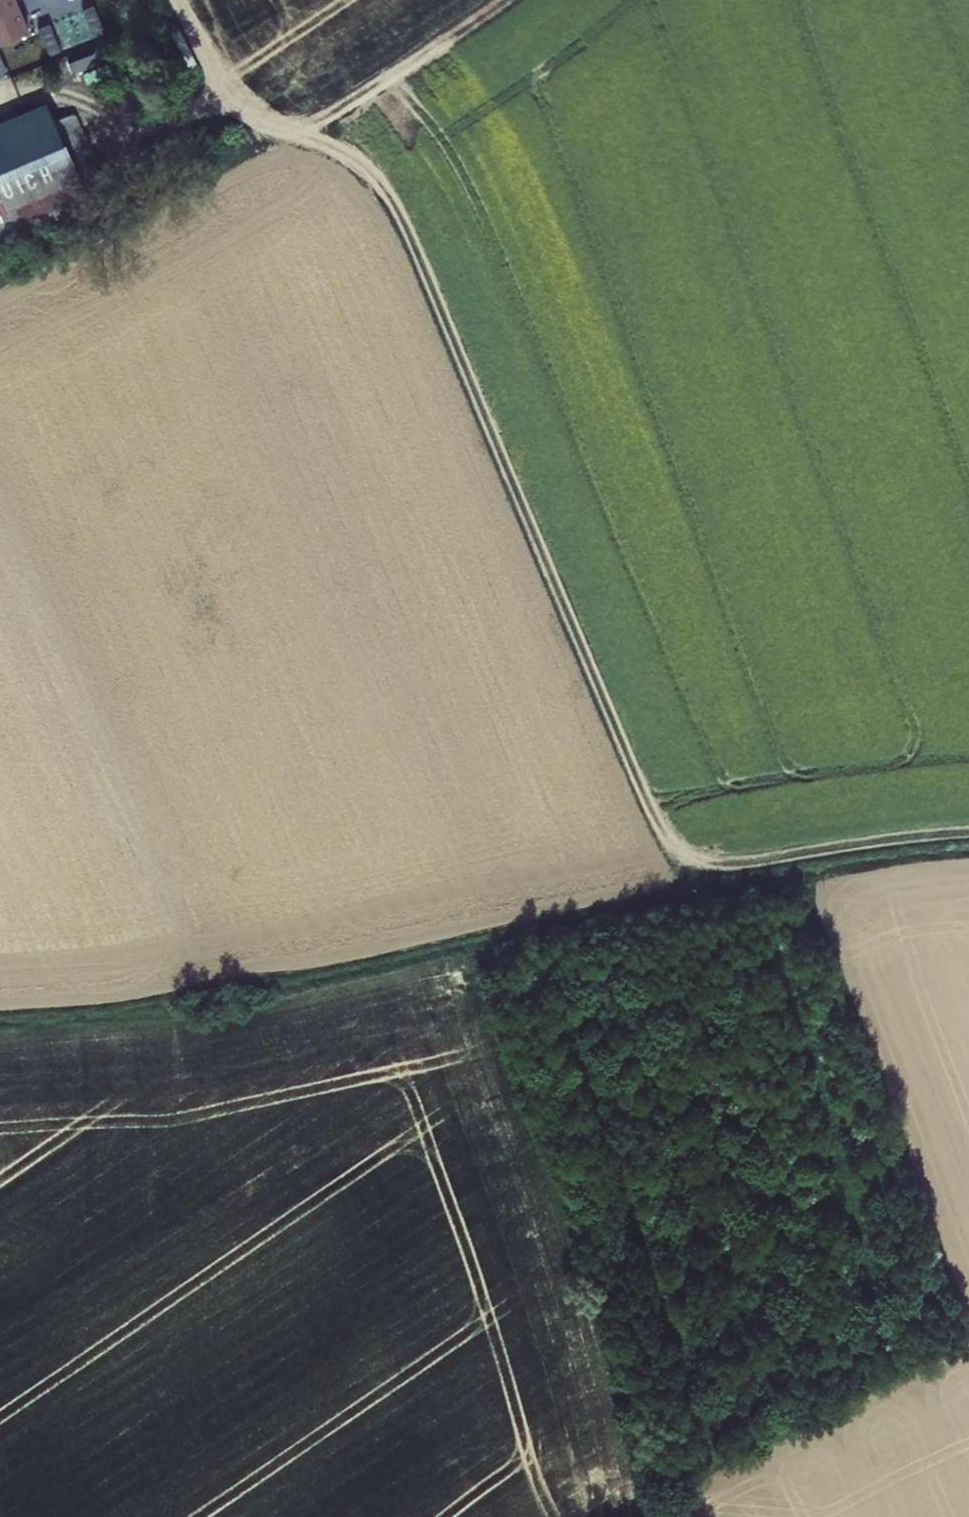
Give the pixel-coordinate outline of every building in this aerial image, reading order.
[(63,0),(0,0),(0,41),(2,46),(30,35),(72,23),(63,0)] [(0,117),(0,261),(104,219),(96,199),(91,200),(78,172),(96,166),(78,121),(59,129),(46,98),(0,117)]
